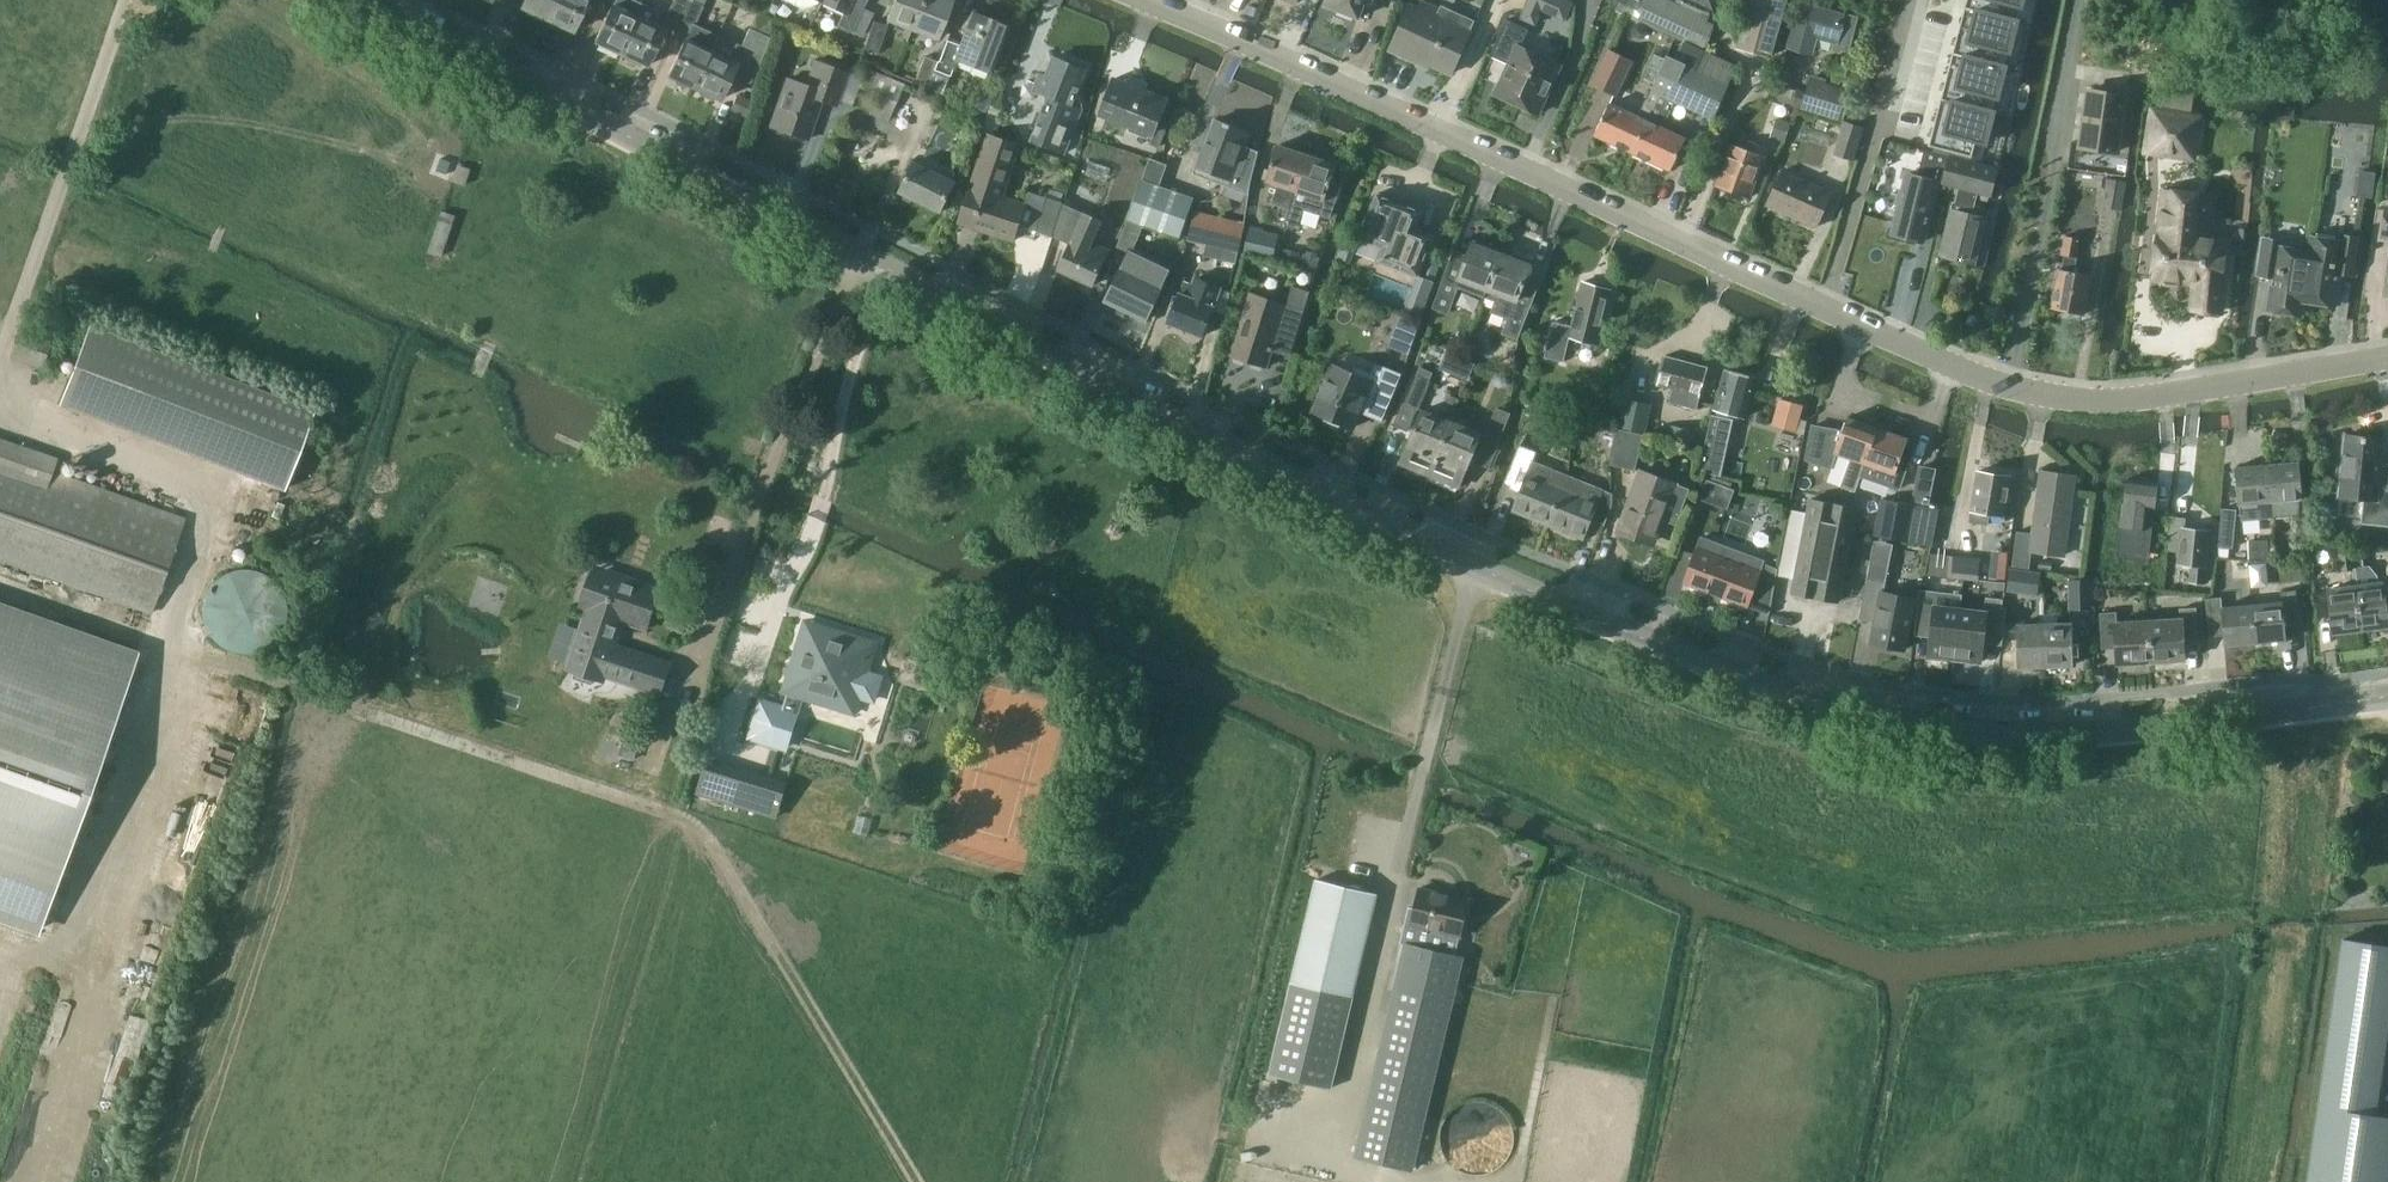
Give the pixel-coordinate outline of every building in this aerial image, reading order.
[(555,0),(524,0),(521,7),(546,18),(555,0)] [(546,18),(573,30),(587,0),(555,0),(546,18)] [(676,29),(690,0),(674,0),(663,23),(676,29)] [(718,35),(697,25),(706,7),(693,0),(690,0),(676,29),(687,34),(668,74),(674,77),(676,82),(685,86),(690,84),(693,86),(718,35)] [(823,1),(845,12),(839,25),(853,31),(868,0),(824,0),(823,1)] [(924,0),(893,0),(885,19),(913,30),(924,0)] [(913,30),(934,38),(948,0),(924,0),(913,30)] [(1325,4),(1339,10),(1338,13),(1351,18),(1352,15),(1359,17),(1364,3),(1371,0),(1327,0),(1325,4)] [(1416,60),(1417,58),(1451,73),(1469,33),(1437,17),(1444,0),(1421,0),(1421,3),(1419,9),(1410,5),(1391,49),(1416,60)] [(1520,18),(1536,25),(1547,0),(1528,0),(1520,18)] [(1739,46),(1771,55),(1778,30),(1791,34),(1789,44),(1813,51),(1817,36),(1831,40),(1851,45),(1858,17),(1800,2),(1796,20),(1782,16),(1787,0),(1752,0),(1739,46)] [(1965,6),(2008,17),(2012,3),(2022,6),(2024,0),(1967,0),(1965,6)] [(637,16),(612,5),(595,40),(621,52),(637,16)] [(1965,6),(1953,52),(1996,63),(2000,50),(2010,53),(2019,20),(2008,17),(1965,6)] [(988,71),(1006,26),(972,14),(959,47),(947,42),(939,61),(927,56),(916,81),(941,92),(955,59),(988,71)] [(637,16),(621,52),(625,54),(627,59),(637,63),(642,61),(647,64),(663,29),(637,16)] [(1539,114),(1561,67),(1521,48),(1529,30),(1507,19),(1490,56),(1509,64),(1496,94),(1539,114)] [(887,25),(874,20),(864,48),(878,52),(887,25)] [(740,46),(718,35),(693,86),(719,98),(732,71),(747,78),(767,36),(749,27),(740,46)] [(1685,44),(1678,60),(1668,55),(1657,79),(1647,99),(1655,103),(1633,152),(1671,169),(1685,137),(1658,124),(1665,107),(1669,109),(1674,100),(1712,118),(1737,64),(1685,44)] [(1616,95),(1631,60),(1610,49),(1595,84),(1616,95)] [(1644,73),(1657,79),(1668,55),(1655,50),(1644,73)] [(1953,52),(1941,98),(1984,110),(1988,96),(1998,98),(2007,66),(1996,63),(1953,52)] [(1063,153),(1081,108),(1082,106),(1076,92),(1086,70),(1082,68),(1080,64),(1075,62),(1071,63),(1071,64),(1054,58),(1046,76),(1040,74),(1034,88),(1040,91),(1049,95),(1031,139),(1063,153)] [(835,105),(847,71),(814,60),(805,83),(788,77),(770,125),(806,138),(820,100),(835,105)] [(904,81),(867,66),(859,84),(877,92),(870,111),(888,119),(904,81)] [(1800,107),(1839,120),(1850,88),(1811,75),(1800,107)] [(1115,79),(1101,114),(1130,126),(1131,123),(1154,133),(1150,143),(1159,147),(1168,124),(1158,120),(1167,100),(1145,91),(1148,82),(1131,76),(1127,84),(1115,79)] [(2115,154),(2123,97),(2087,92),(2079,148),(2115,154)] [(1655,103),(1647,99),(1645,98),(1638,115),(1611,103),(1595,134),(1633,152),(1655,103)] [(1941,98),(1929,145),(1972,156),(1976,141),(1986,143),(1995,112),(1984,110),(1941,98)] [(2198,115),(2152,108),(2145,149),(2192,156),(2198,115)] [(1787,138),(1795,118),(1778,112),(1770,132),(1787,138)] [(1231,178),(1249,132),(1216,120),(1198,166),(1231,178)] [(1852,160),(1862,127),(1843,121),(1832,154),(1852,160)] [(1018,223),(1037,229),(1052,234),(1062,202),(1029,191),(1025,205),(1002,196),(1020,146),(990,135),(960,222),(1012,240),(1018,223)] [(1752,140),(1748,150),(1731,144),(1716,184),(1750,196),(1768,145),(1752,140)] [(1279,145),(1266,181),(1277,185),(1271,203),(1288,209),(1284,222),(1296,226),(1302,208),(1329,217),(1340,180),(1331,177),(1336,164),(1279,145)] [(1946,166),(1942,185),(1959,189),(1957,197),(1963,198),(1963,196),(1974,199),(1976,193),(1990,197),(1997,169),(1948,156),(1946,166)] [(1942,185),(1946,166),(1922,159),(1917,178),(1906,175),(1892,233),(1923,241),(1938,183),(1942,185)] [(939,211),(954,181),(915,162),(900,191),(939,211)] [(1149,165),(1116,246),(1133,253),(1143,225),(1179,238),(1193,200),(1155,185),(1162,171),(1149,165)] [(1814,227),(1830,193),(1783,171),(1766,205),(1814,227)] [(2116,205),(2121,178),(2102,175),(2097,203),(2116,205)] [(2220,311),(2227,240),(2203,237),(2203,232),(2198,226),(2193,225),(2196,192),(2162,189),(2153,277),(2161,278),(2161,281),(2164,284),(2178,286),(2184,280),(2200,282),(2198,308),(2220,311)] [(1404,205),(1404,204),(1402,204),(1396,202),(1397,201),(1395,201),(1394,201),(1378,195),(1378,194),(1377,193),(1376,195),(1376,196),(1360,237),(1359,237),(1359,239),(1361,240),(1361,239),(1382,247),(1377,260),(1376,259),(1376,261),(1378,262),(1416,276),(1432,238),(1433,236),(1431,236),(1415,230),(1421,213),(1422,213),(1422,211),(1421,211),(1420,211),(1404,205)] [(1963,198),(1957,197),(1955,203),(1952,202),(1938,256),(1973,265),(1984,218),(1970,215),(1974,199),(1963,196),(1963,198)] [(1072,243),(1059,270),(1092,285),(1109,250),(1092,242),(1101,222),(1064,205),(1054,235),(1072,243)] [(1246,221),(1193,210),(1187,240),(1240,252),(1246,221)] [(1250,227),(1245,253),(1275,259),(1280,232),(1250,227)] [(1346,234),(1337,257),(1350,262),(1359,239),(1346,234)] [(2065,235),(2061,254),(2078,257),(2081,238),(2065,235)] [(2353,274),(2359,241),(2339,238),(2338,243),(2310,238),(2308,253),(2307,253),(2301,300),(2302,300),(2334,305),(2340,272),(2353,274)] [(2256,273),(2271,276),(2266,309),(2300,314),(2302,300),(2301,300),(2307,253),(2281,248),(2282,242),(2261,239),(2256,273)] [(1485,297),(1501,256),(1487,250),(1488,248),(1475,242),(1474,245),(1472,245),(1468,255),(1454,250),(1433,307),(1449,313),(1459,287),(1485,297)] [(1166,282),(1165,281),(1172,267),(1140,252),(1133,266),(1126,262),(1111,293),(1151,313),(1166,282)] [(1517,338),(1536,290),(1523,285),(1530,267),(1501,256),(1485,297),(1495,301),(1491,312),(1509,319),(1504,333),(1517,338)] [(2083,314),(2090,276),(2058,271),(2051,308),(2083,314)] [(1433,282),(1416,276),(1401,313),(1418,320),(1433,282)] [(1213,306),(1221,287),(1196,277),(1188,297),(1181,294),(1171,321),(1204,334),(1215,307),(1213,306)] [(1598,344),(1611,290),(1582,283),(1572,326),(1553,322),(1544,358),(1564,362),(1570,337),(1598,344)] [(1274,346),(1289,351),(1291,351),(1309,289),(1292,284),(1287,301),(1251,291),(1233,354),(1269,365),(1274,346)] [(1394,347),(1408,352),(1418,325),(1403,320),(1394,347)] [(315,409),(91,325),(75,365),(60,406),(284,491),(315,409)] [(1696,409),(1707,369),(1666,358),(1659,385),(1674,388),(1670,402),(1696,409)] [(1386,412),(1402,373),(1376,362),(1372,372),(1356,365),(1353,372),(1333,364),(1314,410),(1325,414),(1325,419),(1339,425),(1343,422),(1354,426),(1364,403),(1386,412)] [(1743,417),(1755,378),(1726,370),(1714,408),(1718,409),(1717,415),(1712,414),(1699,470),(1721,475),(1734,419),(1730,418),(1731,413),(1743,417)] [(1418,409),(1430,382),(1417,376),(1405,403),(1404,403),(1395,424),(1407,429),(1416,408),(1418,409)] [(1779,397),(1771,425),(1796,432),(1804,404),(1779,397)] [(1647,433),(1653,406),(1630,400),(1624,428),(1647,433)] [(1498,441),(1510,415),(1497,409),(1485,435),(1487,436),(1476,461),(1489,467),(1500,442),(1498,441)] [(1450,423),(1454,415),(1442,410),(1439,417),(1422,410),(1401,461),(1430,473),(1450,423)] [(1450,423),(1430,473),(1459,485),(1480,434),(1463,427),(1466,420),(1454,415),(1450,423)] [(1832,469),(1837,454),(1851,459),(1841,488),(1857,492),(1861,481),(1859,480),(1865,463),(1867,464),(1879,429),(1849,419),(1844,433),(1814,427),(1808,459),(1832,469)] [(1667,439),(1681,442),(1695,445),(1698,431),(1670,425),(1667,439)] [(1637,470),(1645,435),(1618,429),(1611,455),(1611,464),(1637,470)] [(1859,480),(1861,481),(1875,486),(1881,469),(1896,474),(1890,491),(1904,496),(1913,470),(1900,465),(1909,440),(1879,429),(1867,464),(1865,463),(1859,480)] [(2380,478),(2384,440),(2345,436),(2343,457),(2339,456),(2337,476),(2342,476),(2340,496),(2364,499),(2362,524),(2387,527),(2387,478),(2380,478)] [(185,522),(52,474),(58,458),(0,438),(0,558),(152,613),(185,522)] [(1521,444),(1507,479),(1522,485),(1512,510),(1548,524),(1568,474),(1533,460),(1537,450),(1521,444)] [(2311,544),(2314,506),(2301,504),(2300,498),(2301,498),(2298,461),(2267,463),(2272,517),(2298,515),(2296,543),(2311,544)] [(2241,519),(2259,518),(2272,517),(2267,463),(2236,466),(2241,519)] [(1921,468),(1914,501),(1928,504),(1928,503),(1935,471),(1921,468)] [(1654,540),(1662,520),(1675,525),(1689,489),(1640,471),(1619,527),(1654,540)] [(2001,516),(2008,478),(1977,472),(1970,510),(1971,510),(1969,521),(1983,524),(1985,513),(2001,516)] [(2061,555),(2072,477),(2039,472),(2031,533),(2016,531),(2011,566),(2027,568),(2030,550),(2061,555)] [(1568,474),(1548,524),(1583,539),(1594,514),(1605,518),(1612,501),(1612,492),(1568,474)] [(1736,490),(1708,479),(1701,499),(1729,509),(1736,490)] [(2123,505),(2117,551),(2142,554),(2148,508),(2155,509),(2158,483),(2127,479),(2124,505),(2123,505)] [(1780,575),(1795,578),(1792,592),(1838,602),(1858,509),(1811,499),(1809,512),(1793,509),(1780,575)] [(1875,536),(1930,546),(1931,546),(1938,510),(1882,499),(1875,536)] [(2232,547),(2236,509),(2223,508),(2218,545),(2232,547)] [(2166,549),(2179,550),(2177,564),(2192,565),(2190,582),(2204,583),(2210,531),(2182,528),(2183,515),(2170,513),(2166,549)] [(1763,558),(1725,544),(1702,535),(1685,583),(1747,606),(1750,599),(1769,606),(1776,569),(1761,563),(1763,558)] [(1875,540),(1868,573),(1860,611),(1877,614),(1871,643),(1882,645),(1885,648),(1896,651),(1899,648),(1903,649),(1914,598),(1883,592),(1893,544),(1875,540)] [(2363,546),(2360,547),(2353,548),(2355,567),(2365,566),(2363,546)] [(2355,567),(2353,548),(2341,549),(2343,568),(2355,567)] [(1980,558),(1931,553),(1927,575),(1978,580),(1980,558)] [(287,603),(287,602),(287,594),(284,587),(281,580),(276,573),(271,569),(265,565),(257,562),(249,561),(240,561),(232,563),(223,567),(217,572),(212,578),(208,585),(205,594),(205,601),(205,608),(207,616),(210,623),(215,630),(220,635),(226,639),(235,642),(243,644),(252,643),(260,641),(268,637),(274,633),(280,626),(284,619),(286,611),(287,603)] [(2370,565),(2365,566),(2355,567),(2357,585),(2362,628),(2387,625),(2383,582),(2378,583),(2377,573),(2370,565)] [(2039,573),(2010,569),(2004,606),(2040,605),(2039,573)] [(644,626),(656,588),(602,570),(590,608),(593,609),(573,668),(601,677),(602,672),(659,691),(668,663),(611,645),(620,618),(644,626)] [(2066,578),(2066,609),(2093,609),(2093,579),(2066,578)] [(2362,628),(2357,585),(2329,589),(2334,631),(2362,628)] [(1954,659),(1960,609),(1936,606),(1938,592),(1919,589),(1914,627),(1931,629),(1928,656),(1954,659)] [(2253,603),(2257,641),(2286,639),(2285,628),(2299,627),(2295,589),(2281,591),(2281,601),(2253,603)] [(2257,641),(2253,603),(2222,606),(2221,596),(2206,597),(2210,635),(2224,634),(2225,644),(2257,641)] [(1960,609),(1954,659),(1980,662),(1983,635),(2002,637),(2005,609),(2001,608),(2002,599),(1985,597),(1983,612),(1960,609)] [(0,600),(0,923),(41,938),(141,651),(0,600)] [(2148,620),(2151,663),(2184,661),(2182,636),(2197,635),(2196,608),(2180,609),(2180,618),(2148,620)] [(2151,663),(2148,620),(2116,622),(2116,614),(2100,615),(2102,642),(2116,641),(2117,665),(2151,663)] [(2044,623),(2045,665),(2071,664),(2069,622),(2044,623)] [(2045,665),(2044,623),(2017,624),(2018,666),(2045,665)] [(844,703),(847,693),(872,701),(879,678),(863,673),(872,645),(807,625),(787,690),(790,691),(783,710),(763,703),(753,737),(787,747),(797,713),(794,712),(801,694),(817,699),(818,695),(844,703)] [(708,756),(697,794),(777,818),(788,781),(708,756)] [(1316,882),(1308,914),(1270,1074),(1332,1088),(1378,895),(1316,882)] [(1377,989),(1339,1144),(1408,1160),(1423,1095),(1445,1004),(1451,981),(1454,968),(1443,965),(1446,952),(1444,952),(1448,934),(1460,937),(1469,901),(1421,889),(1413,921),(1407,920),(1402,942),(1400,941),(1388,991),(1377,989)] [(2377,1114),(2387,1029),(2387,945),(2342,938),(2309,1181),(2387,1181),(2387,1116),(2377,1114)]
